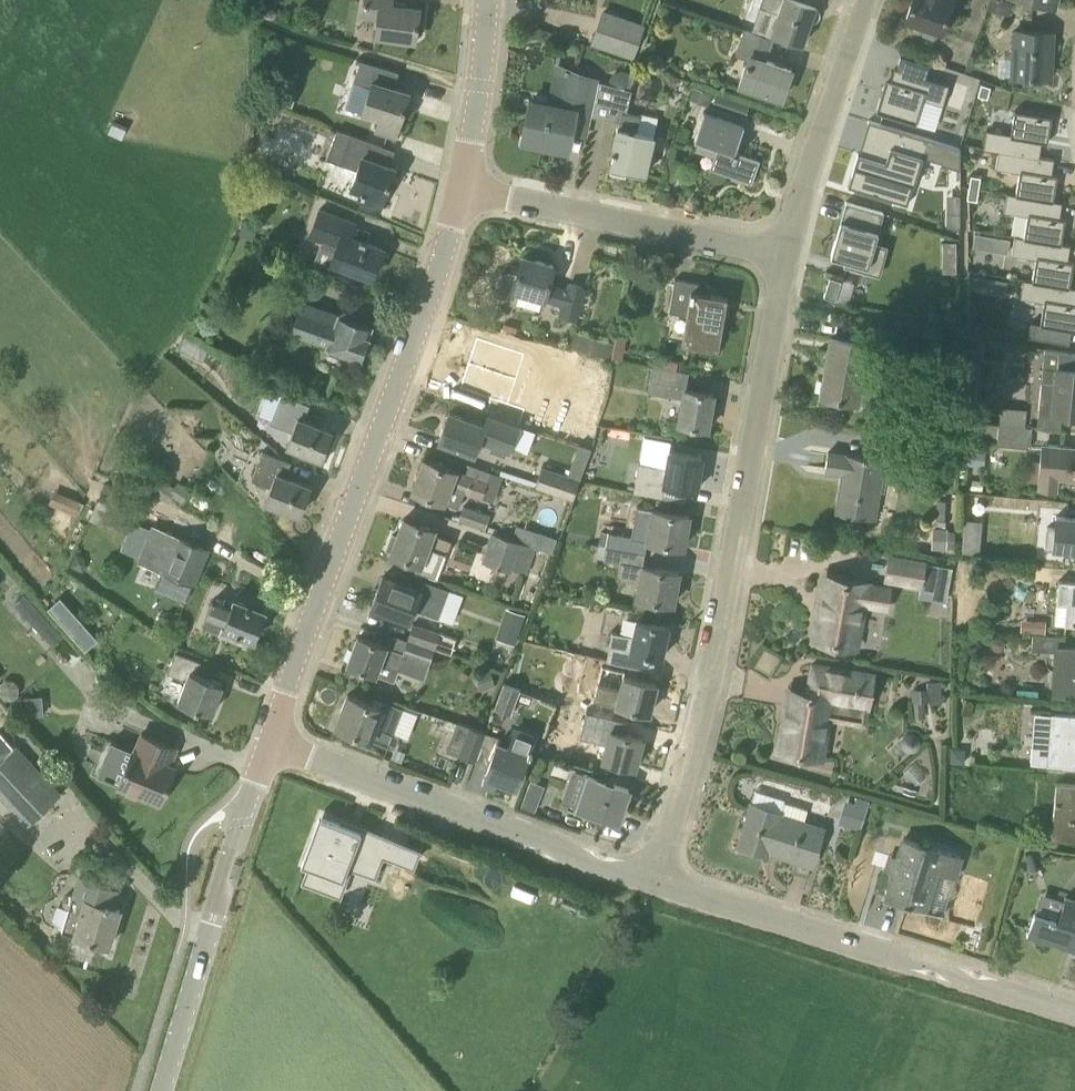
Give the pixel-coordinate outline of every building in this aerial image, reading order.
[(416,40),(420,9),(391,5),(392,0),(364,0),(363,15),(378,17),(376,35),(416,40)] [(760,6),(779,12),(772,32),(804,43),(816,5),(801,0),(762,0),(760,6)] [(906,19),(923,25),(922,28),(922,33),(933,38),(938,33),(939,30),(940,31),(942,31),(954,0),(912,0),(906,19)] [(989,10),(1009,16),(1013,3),(1003,0),(991,0),(989,10)] [(1057,9),(1059,0),(1024,0),(1057,9)] [(604,12),(593,43),(632,57),(643,26),(604,12)] [(792,69),(765,60),(773,38),(746,29),(738,54),(749,58),(740,84),(782,98),(792,69)] [(1053,32),(1015,30),(1012,77),(1051,79),(1053,32)] [(371,87),(363,112),(380,117),(376,130),(396,136),(409,91),(395,87),(399,72),(360,60),(354,82),(371,87)] [(568,149),(571,134),(576,105),(593,109),(599,81),(558,66),(550,105),(531,101),(524,136),(525,136),(544,139),(543,143),(542,144),(544,144),(566,148),(566,149),(568,149)] [(884,83),(875,110),(915,124),(923,100),(942,106),(949,86),(896,68),(890,85),(884,83)] [(612,73),(608,83),(624,88),(627,77),(628,72),(629,70),(622,69),(612,73)] [(277,101),(284,84),(277,81),(271,99),(277,101)] [(593,109),(592,115),(619,121),(617,128),(611,154),(614,155),(610,171),(625,174),(626,170),(645,174),(646,173),(645,173),(653,135),(636,131),(640,116),(627,113),(632,90),(624,88),(608,83),(599,81),(593,109)] [(987,97),(990,87),(982,85),(979,95),(987,97)] [(689,99),(709,105),(714,93),(694,86),(689,99)] [(715,93),(711,105),(746,117),(750,105),(715,93)] [(717,146),(710,168),(752,182),(760,160),(735,151),(744,125),(703,110),(694,137),(717,146)] [(987,130),(984,149),(998,151),(1039,158),(1039,156),(1042,142),(1048,143),(1052,117),(1015,110),(1011,134),(987,130)] [(114,120),(109,133),(122,139),(128,125),(114,120)] [(867,155),(860,153),(850,185),(912,204),(933,138),(878,120),(867,155)] [(365,192),(360,206),(376,212),(382,198),(383,199),(395,167),(379,161),(385,146),(351,135),(337,129),(326,159),(341,164),(358,170),(351,187),(365,192)] [(960,146),(953,144),(947,164),(961,168),(960,146)] [(998,151),(996,168),(1020,172),(1016,194),(1054,200),(1058,175),(1052,174),(1054,160),(1054,159),(1039,156),(1039,158),(998,151)] [(972,175),(970,187),(979,188),(981,177),(972,175)] [(979,188),(970,187),(968,199),(977,200),(979,188)] [(1007,193),(1004,211),(1028,215),(1025,237),(1062,244),(1066,218),(1060,217),(1062,202),(1054,200),(1016,194),(1007,193)] [(842,216),(831,255),(846,259),(844,265),(847,266),(847,264),(856,266),(866,269),(874,242),(877,230),(879,230),(884,212),(846,201),(846,203),(842,216)] [(337,245),(331,261),(373,277),(384,249),(350,236),(356,222),(320,208),(310,235),(337,245)] [(960,213),(947,213),(947,226),(960,226),(960,213)] [(245,217),(238,233),(253,241),(261,225),(245,217)] [(297,256),(316,260),(321,241),(302,236),(297,256)] [(992,236),(990,250),(1008,253),(1010,239),(992,236)] [(1015,236),(1012,254),(1036,258),(1033,280),(1070,287),(1074,262),(1068,261),(1071,245),(1062,244),(1025,237),(1015,236)] [(943,254),(957,254),(957,251),(957,241),(943,241),(943,251),(943,254)] [(515,300),(517,291),(563,304),(560,314),(576,319),(585,286),(569,281),(568,287),(549,282),(554,265),(522,256),(517,274),(510,272),(501,274),(497,281),(497,290),(504,297),(515,300)] [(611,261),(609,267),(616,270),(618,263),(611,261)] [(987,291),(989,277),(979,275),(976,289),(987,291)] [(836,299),(841,280),(830,277),(824,295),(836,299)] [(671,303),(669,312),(686,315),(682,340),(682,343),(690,344),(692,336),(720,340),(722,328),(728,297),(699,292),(700,283),(690,281),(688,281),(675,279),(671,303)] [(1021,297),(1045,301),(1041,324),(1031,322),(1029,337),(1069,343),(1072,330),(1074,331),(1074,288),(1070,287),(1033,280),(1024,279),(1021,297)] [(295,317),(290,331),(328,345),(327,345),(333,348),(351,354),(361,358),(364,350),(367,342),(369,337),(368,336),(372,326),(339,314),(337,313),(333,324),(298,311),(295,317)] [(631,322),(619,320),(612,357),(623,359),(631,322)] [(576,331),(572,347),(609,358),(614,343),(576,331)] [(467,365),(467,366),(516,380),(516,379),(523,357),(539,362),(544,346),(513,336),(508,352),(473,342),(467,365)] [(824,377),(820,397),(828,398),(838,400),(847,401),(860,403),(861,404),(867,368),(866,368),(870,345),(831,338),(827,356),(827,357),(825,372),(824,377)] [(1045,348),(1039,413),(1052,414),(1052,415),(1074,417),(1074,354),(1045,348)] [(939,351),(938,366),(960,367),(960,352),(939,351)] [(980,400),(981,365),(962,365),(959,420),(977,421),(977,400),(980,400)] [(467,366),(460,389),(498,400),(494,411),(524,419),(529,404),(511,399),(516,380),(467,366)] [(650,384),(648,392),(663,395),(683,398),(681,410),(678,424),(703,428),(707,429),(712,393),(686,388),(686,387),(669,384),(671,369),(653,366),(650,384)] [(320,461),(322,457),(327,459),(332,446),(327,444),(332,430),(301,419),(307,404),(280,395),(270,424),(292,432),(286,447),(320,458),(319,460),(320,461)] [(480,441),(499,448),(510,452),(520,426),(489,414),(485,425),(450,411),(439,440),(474,455),(480,441)] [(960,449),(970,450),(970,449),(971,434),(998,436),(997,444),(1030,447),(1032,427),(977,421),(959,420),(959,433),(962,433),(960,449)] [(639,463),(634,492),(661,496),(685,500),(687,488),(697,490),(699,477),(703,456),(669,450),(671,442),(643,438),(639,463)] [(542,466),(536,486),(575,499),(583,474),(593,447),(580,442),(570,470),(568,474),(542,466)] [(1038,489),(1057,491),(1058,478),(1074,480),(1074,446),(1049,444),(1042,444),(1041,444),(1040,460),(1038,489)] [(970,450),(969,454),(969,463),(969,465),(985,467),(986,451),(970,449),(970,450)] [(299,515),(311,485),(286,476),(291,462),(262,451),(251,480),(271,487),(265,502),(299,515)] [(875,520),(885,461),(828,452),(825,471),(843,474),(836,513),(875,520)] [(458,508),(464,492),(480,498),(490,472),(471,464),(466,476),(456,471),(425,459),(413,490),(443,503),(444,502),(458,508)] [(939,556),(956,557),(957,534),(954,533),(956,500),(957,500),(959,465),(948,464),(947,486),(939,486),(936,534),(940,534),(939,556)] [(166,473),(154,495),(168,503),(172,496),(183,502),(187,495),(173,487),(178,480),(166,473)] [(98,497),(89,519),(126,536),(134,521),(136,522),(139,515),(124,509),(124,507),(129,493),(104,483),(98,497)] [(81,501),(67,495),(61,509),(75,515),(81,501)] [(485,528),(490,514),(464,505),(459,519),(485,528)] [(650,508),(645,540),(683,547),(685,539),(687,529),(689,515),(650,508)] [(1042,548),(1060,550),(1074,551),(1074,518),(1056,516),(1055,527),(1047,527),(1044,526),(1042,548)] [(964,517),(962,550),(980,551),(981,518),(964,517)] [(405,518),(401,529),(398,536),(392,534),(387,548),(392,551),(392,553),(418,563),(416,570),(437,578),(446,554),(452,540),(433,533),(434,529),(405,518)] [(151,524),(138,557),(165,568),(157,587),(183,598),(183,599),(186,600),(193,582),(194,583),(208,548),(181,537),(151,524)] [(601,530),(598,544),(605,545),(639,551),(640,542),(641,539),(641,537),(632,536),(609,532),(608,531),(601,530)] [(536,531),(531,544),(551,551),(555,537),(536,531)] [(536,547),(521,542),(493,533),(483,562),(511,572),(513,567),(528,572),(536,547)] [(598,544),(596,558),(604,559),(621,562),(618,577),(640,581),(638,597),(673,603),(679,571),(643,565),(643,566),(636,565),(639,551),(605,545),(598,544)] [(77,552),(69,566),(81,572),(83,570),(87,564),(84,556),(77,552)] [(921,584),(925,562),(890,556),(886,579),(921,584)] [(818,613),(813,640),(853,647),(856,647),(861,618),(864,604),(874,605),(887,608),(891,587),(869,584),(868,583),(868,582),(842,577),(828,575),(825,597),(821,596),(818,613)] [(409,619),(413,610),(437,619),(448,589),(425,580),(420,591),(383,576),(372,605),(409,619)] [(1055,623),(1065,624),(1074,625),(1074,582),(1061,581),(1059,581),(1059,583),(1057,603),(1055,623)] [(14,603),(53,646),(64,636),(26,593),(14,603)] [(61,593),(47,603),(80,649),(94,640),(61,593)] [(202,627),(237,639),(239,633),(255,639),(266,611),(233,599),(230,607),(212,600),(202,627)] [(512,610),(509,619),(523,624),(526,614),(512,610)] [(1028,617),(1028,627),(1042,628),(1043,618),(1028,617)] [(610,646),(607,660),(653,669),(656,655),(663,657),(669,625),(636,618),(633,635),(612,630),(608,646),(610,646)] [(410,640),(435,649),(441,633),(416,624),(410,640)] [(1054,694),(1074,696),(1074,647),(1057,646),(1058,635),(1034,633),(1033,650),(1057,652),(1054,694)] [(358,635),(347,664),(377,675),(382,664),(416,676),(423,656),(432,659),(435,649),(410,640),(406,653),(358,635)] [(995,636),(991,641),(991,647),(996,650),(1003,649),(1004,641),(1001,636),(995,636)] [(212,713),(223,683),(194,674),(199,661),(176,652),(168,672),(187,679),(178,702),(198,709),(199,708),(212,713)] [(781,736),(778,751),(822,758),(826,734),(829,719),(831,704),(870,711),(877,675),(822,665),(813,664),(811,672),(808,692),(788,688),(785,709),(783,724),(781,736)] [(491,669),(476,674),(481,689),(496,685),(491,669)] [(597,683),(593,699),(617,705),(616,705),(649,713),(657,684),(624,676),(620,689),(597,683)] [(913,688),(915,718),(925,718),(924,700),(937,699),(936,681),(928,681),(928,687),(913,688)] [(520,689),(504,683),(495,707),(511,713),(520,689)] [(42,713),(40,694),(19,695),(20,714),(42,713)] [(382,707),(348,695),(336,726),(371,739),(389,746),(402,710),(383,703),(382,707)] [(1049,763),(1074,766),(1074,714),(1054,712),(1049,763)] [(475,760),(485,731),(457,721),(447,750),(475,760)] [(626,733),(627,726),(612,722),(602,757),(635,767),(643,737),(626,733)] [(487,772),(482,784),(495,789),(499,779),(517,785),(523,768),(523,767),(526,761),(527,756),(528,754),(534,737),(516,730),(511,742),(511,743),(510,746),(509,748),(507,747),(505,746),(497,743),(487,772)] [(902,739),(901,742),(902,745),(903,747),(905,749),(907,751),(909,751),(911,752),(914,751),(917,750),(919,748),(921,746),(921,744),(922,741),(921,739),(920,737),(919,734),(916,733),(914,732),(911,731),(908,732),(906,733),(904,734),(903,736),(902,739)] [(133,749),(118,785),(161,803),(176,767),(170,764),(177,747),(142,732),(135,750),(133,749)] [(61,795),(16,746),(13,749),(0,734),(0,795),(28,825),(61,795)] [(952,748),(951,762),(965,762),(965,754),(960,749),(952,748)] [(589,775),(577,807),(618,821),(624,802),(622,802),(627,790),(629,790),(629,789),(589,775)] [(1052,838),(1074,839),(1074,784),(1057,782),(1052,838)] [(904,787),(903,792),(915,795),(916,790),(904,787)] [(526,793),(520,806),(536,812),(541,799),(526,793)] [(860,830),(869,803),(856,798),(854,805),(845,802),(838,823),(860,830)] [(824,828),(804,822),(808,809),(785,802),(781,814),(751,805),(738,845),(768,855),(770,848),(783,852),(782,855),(796,859),(793,872),(809,877),(824,828)] [(311,839),(302,863),(308,865),(313,867),(308,880),(339,892),(349,863),(373,872),(380,854),(393,859),(400,839),(383,833),(381,837),(326,817),(319,814),(311,839)] [(904,838),(894,871),(886,896),(904,901),(903,902),(927,910),(940,870),(955,876),(961,856),(904,838)] [(1040,867),(1036,852),(1026,855),(1031,870),(1040,867)] [(68,914),(62,930),(75,934),(109,945),(110,941),(111,942),(115,928),(114,928),(115,925),(118,925),(121,914),(119,913),(120,909),(109,906),(109,904),(107,903),(112,887),(79,877),(74,895),(70,894),(66,895),(64,898),(63,900),(63,903),(65,905),(66,907),(70,908),(68,914)] [(1027,935),(1074,950),(1074,900),(1066,897),(1058,920),(1035,912),(1027,935)]
